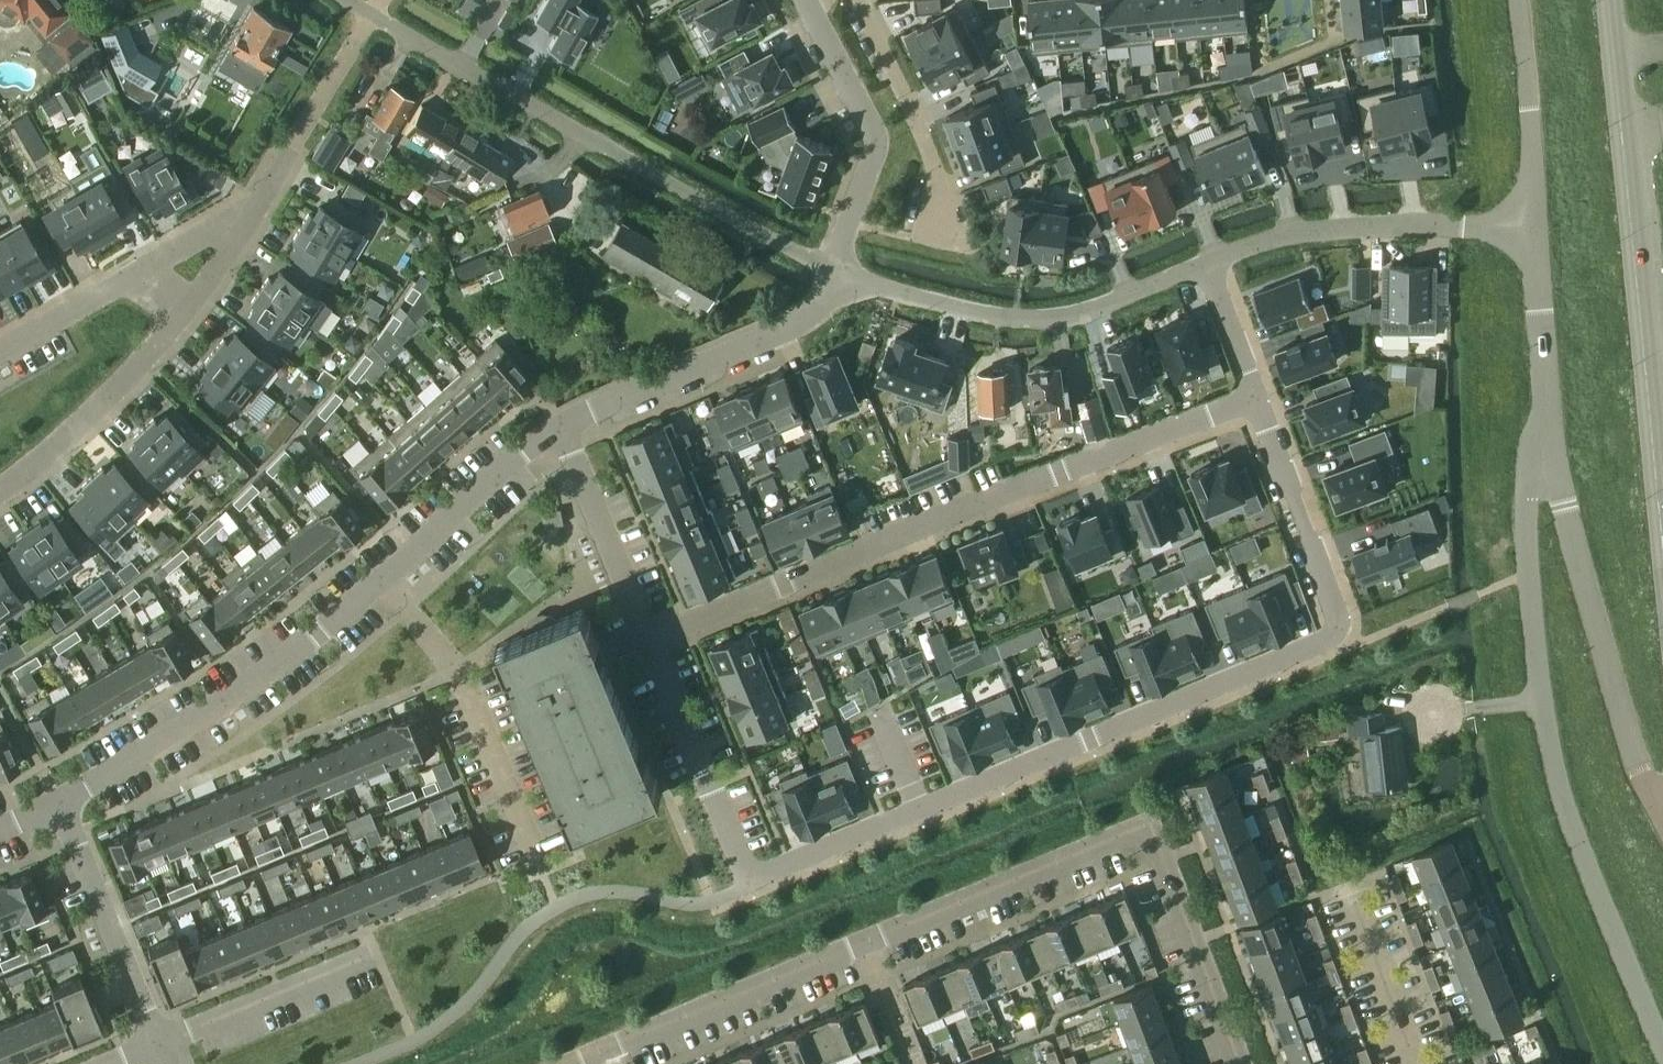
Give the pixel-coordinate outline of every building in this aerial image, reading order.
[(2,24),(4,25),(7,25),(8,24),(10,24),(13,23),(15,22),(17,20),(18,19),(19,18),(23,20),(27,12),(45,33),(70,12),(60,0),(0,0),(0,24),(2,24)] [(535,18),(557,31),(547,49),(570,62),(598,14),(576,2),(577,0),(545,0),(535,18)] [(760,17),(752,2),(748,4),(746,0),(725,0),(709,8),(705,0),(697,0),(680,9),(686,21),(699,15),(713,42),(760,17)] [(915,13),(941,10),(940,0),(914,0),(915,13)] [(1053,0),(1028,0),(1033,53),(1058,50),(1053,0)] [(1077,0),(1053,0),(1058,50),(1081,48),(1077,0)] [(1100,0),(1077,0),(1081,48),(1105,45),(1100,0)] [(1124,0),(1100,0),(1105,45),(1129,43),(1124,0)] [(1148,0),(1124,0),(1129,43),(1152,41),(1148,0)] [(1172,0),(1148,0),(1152,41),(1153,40),(1152,31),(1174,29),(1175,38),(1176,38),(1172,0)] [(1196,0),(1172,0),(1176,38),(1199,36),(1196,0)] [(1219,0),(1196,0),(1199,36),(1223,34),(1219,0)] [(1244,0),(1219,0),(1223,34),(1248,31),(1244,0)] [(1381,0),(1342,4),(1344,29),(1383,25),(1381,0)] [(1424,0),(1415,0),(1416,12),(1425,11),(1424,0)] [(253,6),(224,55),(242,66),(236,77),(256,88),(291,29),(253,6)] [(947,12),(906,34),(919,60),(970,33),(956,8),(947,12)] [(76,19),(35,52),(52,73),(67,60),(72,66),(98,45),(76,19)] [(147,57),(148,55),(137,49),(127,24),(125,25),(126,26),(102,36),(102,34),(100,35),(111,60),(114,69),(115,70),(119,79),(124,93),(148,107),(157,92),(148,86),(134,78),(146,57),(147,57)] [(970,33),(919,60),(933,85),(960,71),(966,84),(990,71),(982,57),(973,62),(961,39),(970,34),(970,33)] [(785,65),(781,67),(772,50),(750,61),(744,48),(719,62),(726,75),(737,69),(754,102),(793,81),(785,65)] [(1017,48),(1009,52),(1016,66),(1024,62),(1017,48)] [(281,61),(302,74),(307,66),(286,53),(281,61)] [(98,60),(71,75),(79,88),(105,73),(98,60)] [(1016,66),(1013,68),(1020,81),(1032,77),(1025,62),(1024,62),(1016,66)] [(1237,75),(1235,62),(1226,64),(1229,77),(1237,75)] [(1229,77),(1226,64),(1217,66),(1220,79),(1229,77)] [(676,66),(665,72),(669,81),(681,75),(676,66)] [(702,71),(671,88),(677,100),(709,84),(702,71)] [(1188,72),(1179,73),(1182,86),(1190,84),(1188,72)] [(1182,86),(1179,73),(1171,75),(1173,88),(1182,86)] [(1255,94),(1267,91),(1264,76),(1250,82),(1255,94)] [(1141,81),(1133,83),(1135,95),(1144,94),(1141,81)] [(975,105),(946,116),(956,143),(1010,123),(995,83),(970,92),(975,105)] [(1135,95),(1133,83),(1124,84),(1126,97),(1135,95)] [(53,92),(68,117),(81,110),(67,84),(53,92)] [(1419,92),(1397,98),(1408,144),(1432,138),(1426,113),(1438,110),(1432,84),(1418,87),(1419,92)] [(390,86),(372,117),(366,113),(359,125),(377,135),(368,151),(381,158),(390,142),(387,140),(393,130),(394,131),(412,98),(390,86)] [(1094,90),(1086,92),(1088,105),(1097,103),(1094,90)] [(1088,105),(1086,92),(1077,93),(1080,106),(1088,105)] [(1333,101),(1310,106),(1322,152),(1345,147),(1339,121),(1352,118),(1345,92),(1331,96),(1333,101)] [(1373,98),(1359,102),(1365,128),(1377,125),(1384,150),(1408,144),(1397,98),(1374,104),(1373,98)] [(1052,99),(1044,103),(1050,115),(1058,111),(1052,99)] [(1149,116),(1157,113),(1152,101),(1145,104),(1149,116)] [(443,157),(461,127),(421,104),(404,133),(443,157)] [(1244,122),(1217,133),(1239,186),(1266,175),(1254,147),(1258,145),(1272,140),(1258,105),(1245,110),(1249,121),(1244,122)] [(1286,107),(1272,110),(1279,136),(1291,133),(1297,159),(1322,152),(1310,106),(1288,112),(1286,107)] [(783,107),(747,126),(758,147),(779,137),(787,152),(791,153),(777,189),(810,202),(830,148),(797,136),(796,138),(792,130),(794,128),(783,107)] [(29,116),(18,123),(22,130),(28,132),(36,127),(29,116)] [(1010,123),(956,143),(966,170),(995,159),(1002,177),(1006,176),(1027,168),(1010,123)] [(512,158),(461,127),(443,157),(495,188),(512,158)] [(327,131),(311,157),(331,169),(347,143),(327,131)] [(1217,133),(1191,144),(1212,197),(1239,186),(1217,133)] [(1183,137),(1169,143),(1179,167),(1193,162),(1183,137)] [(198,196),(185,173),(177,177),(161,150),(140,162),(139,159),(125,167),(143,199),(155,192),(164,208),(174,202),(177,208),(198,196)] [(1168,153),(1128,169),(1149,222),(1176,211),(1165,183),(1178,177),(1168,153)] [(419,154),(408,173),(427,183),(437,164),(419,154)] [(1128,169),(1088,184),(1098,209),(1111,204),(1122,232),(1149,222),(1128,169)] [(72,184),(71,185),(103,239),(116,231),(113,226),(122,220),(118,213),(129,207),(112,178),(101,184),(96,176),(75,189),(72,184)] [(1002,177),(982,185),(987,199),(1012,190),(1006,176),(1002,177)] [(89,246),(103,239),(71,185),(49,198),(56,210),(45,217),(61,246),(73,239),(77,246),(86,241),(89,246)] [(538,192),(502,208),(513,232),(548,216),(538,192)] [(1010,194),(1002,251),(1031,255),(1038,198),(1010,194)] [(1038,198),(1031,255),(1059,258),(1067,202),(1038,198)] [(300,226),(345,252),(358,230),(355,228),(361,216),(333,199),(326,211),(319,206),(313,216),(308,212),(300,226)] [(1093,208),(1079,214),(1088,237),(1102,232),(1093,208)] [(623,220),(603,257),(672,296),(676,288),(706,305),(722,278),(623,220)] [(24,277),(32,272),(35,278),(53,267),(40,244),(34,246),(20,221),(0,232),(0,236),(24,277)] [(508,238),(513,251),(499,257),(502,264),(516,258),(556,242),(548,222),(508,238)] [(345,252),(300,226),(292,239),(297,242),(292,251),(299,256),(292,267),(320,283),(327,272),(331,275),(345,252)] [(24,277),(0,236),(0,284),(3,289),(24,277)] [(484,255),(454,267),(460,281),(490,268),(484,255)] [(499,266),(485,272),(489,282),(503,276),(499,266)] [(1390,272),(1382,272),(1381,306),(1381,321),(1381,332),(1409,332),(1409,266),(1390,266),(1390,272)] [(1429,266),(1409,266),(1409,332),(1436,332),(1436,300),(1446,300),(1447,302),(1448,302),(1448,279),(1447,279),(1447,281),(1436,281),(1437,273),(1428,273),(1429,266)] [(268,277),(259,289),(302,319),(317,298),(312,295),(320,283),(292,267),(285,277),(278,272),(273,280),(268,277)] [(1287,280),(1253,293),(1253,296),(1260,315),(1264,325),(1295,313),(1300,327),(1322,319),(1329,316),(1323,301),(1310,306),(1299,276),(1297,277),(1287,280)] [(420,291),(412,286),(404,298),(412,303),(420,291)] [(302,319),(259,289),(250,302),(255,305),(249,314),(256,319),(249,329),(273,347),(280,336),(287,341),(302,319)] [(369,297),(362,309),(376,318),(383,305),(369,297)] [(1381,321),(1381,306),(1371,306),(1370,306),(1370,316),(1370,321),(1381,321)] [(385,325),(393,331),(401,320),(393,314),(385,325)] [(1225,373),(1213,342),(1200,347),(1189,317),(1158,329),(1176,377),(1206,365),(1211,378),(1225,373)] [(1304,340),(1276,351),(1286,377),(1336,359),(1322,319),(1300,327),(1299,328),(1304,340)] [(385,342),(393,331),(385,325),(377,337),(385,342)] [(273,347),(249,329),(241,339),(234,334),(228,342),(223,338),(213,350),(251,379),(267,360),(264,358),(273,347)] [(349,334),(342,344),(354,352),(361,342),(349,334)] [(493,336),(474,352),(511,394),(529,378),(493,336)] [(891,341),(878,379),(929,396),(926,404),(941,409),(950,384),(938,379),(944,359),(912,348),(914,343),(895,337),(894,342),(891,341)] [(1107,348),(1115,371),(1103,376),(1116,410),(1130,405),(1125,391),(1151,381),(1135,337),(1107,348)] [(251,379),(213,350),(204,362),(209,366),(202,374),(208,380),(200,390),(226,411),(234,401),(246,410),(263,389),(251,379)] [(474,354),(457,369),(492,409),(508,394),(509,395),(511,394),(474,352),(473,353),(474,354)] [(356,364),(364,370),(372,359),(364,353),(356,364)] [(816,392),(805,396),(817,426),(830,420),(828,415),(857,403),(837,353),(823,359),(823,360),(805,367),(816,392)] [(355,381),(364,370),(356,364),(347,375),(355,381)] [(1032,392),(1022,393),(1024,406),(1049,404),(1051,421),(1072,419),(1072,417),(1080,416),(1077,406),(1070,406),(1068,386),(1061,387),(1059,365),(1045,366),(1044,366),(1044,365),(1043,365),(1042,364),(1041,364),(1040,364),(1039,364),(1038,364),(1037,364),(1036,364),(1036,365),(1035,365),(1034,366),(1033,367),(1029,368),(1032,392)] [(980,410),(980,421),(995,421),(995,410),(1008,410),(1008,370),(1004,370),(1002,367),(994,367),(992,371),(979,371),(979,410),(980,410)] [(323,368),(316,377),(329,386),(335,377),(323,368)] [(457,369),(439,385),(474,425),(492,409),(457,369)] [(1443,372),(1427,373),(1428,400),(1444,400),(1443,372)] [(1305,415),(1313,437),(1346,425),(1347,429),(1361,423),(1360,420),(1364,418),(1352,387),(1347,373),(1313,386),(1318,400),(1305,404),(1309,413),(1305,415)] [(784,375),(761,384),(780,430),(803,421),(784,375)] [(1296,382),(1291,384),(1294,393),(1299,391),(1296,382)] [(780,430),(761,384),(751,388),(750,386),(739,391),(740,393),(739,394),(758,439),(780,430)] [(439,385),(421,401),(456,441),(474,425),(439,385)] [(326,402),(333,408),(342,398),(335,391),(326,402)] [(758,439),(739,394),(716,403),(735,449),(758,439)] [(299,395),(288,408),(300,418),(311,405),(299,395)] [(1097,395),(1075,401),(1087,439),(1109,433),(1104,417),(1097,395)] [(421,401),(403,417),(438,456),(456,441),(421,401)] [(326,402),(305,427),(309,438),(333,408),(326,402)] [(279,420),(291,429),(298,421),(286,411),(279,420)] [(143,428),(186,473),(202,458),(193,447),(203,438),(180,413),(171,421),(165,415),(157,423),(153,418),(143,428)] [(704,421),(710,433),(722,428),(717,415),(704,421)] [(403,417),(385,432),(420,472),(438,456),(403,417)] [(635,464),(691,441),(687,431),(677,435),(671,422),(625,441),(628,447),(625,448),(631,461),(633,460),(635,464)] [(155,476),(165,487),(182,471),(185,474),(186,473),(143,428),(133,437),(137,442),(129,449),(135,455),(127,463),(147,484),(155,476)] [(727,440),(722,428),(710,433),(715,445),(727,440)] [(1356,462),(1325,474),(1337,507),(1367,496),(1369,500),(1383,495),(1381,490),(1386,489),(1374,457),(1393,450),(1385,428),(1349,442),(1356,462)] [(368,446),(367,447),(403,489),(405,488),(404,487),(420,472),(385,432),(369,447),(368,446)] [(213,438),(204,446),(214,457),(222,449),(213,438)] [(968,438),(949,438),(951,477),(970,468),(968,438)] [(691,441),(635,464),(644,486),(690,467),(690,466),(682,469),(674,449),(691,441)] [(801,445),(788,450),(793,462),(806,457),(801,445)] [(403,489),(367,447),(348,464),(385,505),(403,489)] [(276,458),(282,466),(292,456),(284,449),(276,458)] [(793,462),(788,450),(776,455),(781,467),(793,462)] [(758,474),(770,469),(765,456),(753,461),(758,474)] [(811,470),(806,457),(793,462),(798,475),(811,470)] [(272,476),(282,466),(276,458),(265,469),(272,476)] [(1211,465),(1191,473),(1207,511),(1241,497),(1248,513),(1262,507),(1249,475),(1237,480),(1228,458),(1211,465)] [(716,467),(722,479),(734,474),(729,462),(716,467)] [(798,475),(793,462),(781,467),(786,480),(798,475)] [(91,476),(134,522),(134,521),(131,518),(149,502),(139,491),(147,484),(127,463),(119,470),(113,464),(105,471),(101,467),(91,476)] [(699,489),(690,467),(644,486),(653,508),(699,489)] [(739,486),(734,474),(722,479),(727,492),(739,486)] [(778,487),(773,474),(760,480),(765,492),(778,487)] [(83,504),(74,512),(97,536),(96,538),(114,558),(125,549),(116,539),(134,522),(91,476),(81,486),(85,491),(77,498),(83,504)] [(313,507),(314,506),(342,541),(361,526),(327,482),(307,498),(306,499),(313,507)] [(242,492),(248,500),(259,490),(252,483),(242,492)] [(1159,484),(1127,497),(1133,511),(1130,512),(1134,522),(1137,521),(1145,541),(1175,528),(1179,537),(1195,531),(1183,503),(1174,507),(1171,499),(1166,501),(1159,484)] [(829,485),(807,494),(810,501),(826,540),(835,536),(836,539),(848,535),(846,531),(848,531),(829,485)] [(699,489),(653,508),(662,530),(708,511),(699,489)] [(239,509),(248,500),(242,492),(232,502),(239,509)] [(810,501),(788,511),(804,549),(826,540),(810,501)] [(735,511),(740,523),(752,518),(747,506),(735,511)] [(1355,557),(1353,558),(1360,578),(1362,577),(1364,581),(1386,573),(1387,576),(1394,573),(1393,570),(1420,560),(1413,544),(1438,533),(1428,506),(1389,521),(1396,537),(1393,538),(1388,541),(1387,538),(1385,539),(1386,541),(1382,543),(1376,545),(1375,542),(1374,543),(1375,545),(1353,553),(1355,557)] [(561,508),(560,508),(540,512),(543,527),(563,523),(561,508)] [(191,510),(181,519),(190,530),(200,520),(191,510)] [(708,511),(662,530),(671,552),(710,536),(701,515),(709,512),(708,511)] [(804,549),(788,511),(765,520),(774,541),(781,559),(783,558),(784,560),(795,556),(794,553),(804,549)] [(317,513),(300,527),(323,556),(342,541),(319,512),(317,513)] [(1078,515),(1059,523),(1077,566),(1110,552),(1112,558),(1126,552),(1115,526),(1103,531),(1095,513),(1080,519),(1078,515)] [(207,525),(213,533),(224,523),(218,516),(207,525)] [(757,530),(752,518),(740,523),(745,535),(757,530)] [(27,528),(59,574),(79,560),(75,554),(84,547),(65,519),(55,526),(51,519),(42,525),(38,520),(27,528)] [(204,542),(213,533),(207,525),(197,534),(204,542)] [(300,527),(281,542),(305,571),(323,556),(300,527)] [(34,582),(38,588),(59,574),(27,528),(15,536),(19,541),(10,547),(15,554),(6,560),(25,588),(34,582)] [(1002,528),(961,543),(962,546),(957,548),(963,563),(967,561),(971,572),(996,563),(1001,575),(1017,569),(1017,568),(1029,563),(1020,538),(1007,543),(1002,528)] [(1043,530),(1033,534),(1040,550),(1050,546),(1043,530)] [(710,536),(671,552),(681,574),(726,554),(719,557),(710,536)] [(1204,537),(1180,547),(1186,561),(1210,551),(1204,537)] [(767,552),(761,540),(749,545),(754,557),(767,552)] [(1242,540),(1230,545),(1237,562),(1249,557),(1242,540)] [(281,542),(263,556),(286,586),(305,571),(281,542)] [(171,556),(177,564),(188,555),(182,547),(171,556)] [(922,560),(913,563),(932,609),(955,600),(935,554),(933,555),(932,552),(921,557),(922,560)] [(726,554),(681,574),(690,596),(736,577),(726,554)] [(167,573),(177,564),(171,556),(161,565),(167,573)] [(263,556),(244,571),(267,601),(286,586),(263,556)] [(124,583),(139,571),(130,559),(115,570),(124,583)] [(1151,559),(1137,565),(1143,577),(1157,571),(1151,559)] [(1193,559),(1181,565),(1188,580),(1200,575),(1193,559)] [(4,620),(1,614),(20,601),(16,594),(25,588),(6,560),(0,564),(0,615),(4,620)] [(932,609),(913,563),(891,573),(910,618),(911,618),(908,611),(928,602),(931,610),(932,609)] [(1126,567),(1123,576),(1126,583),(1139,577),(1133,564),(1126,567)] [(1181,565),(1171,569),(1178,585),(1187,581),(1181,565)] [(1284,570),(1245,587),(1267,641),(1293,631),(1284,609),(1298,603),(1284,570)] [(244,571),(225,586),(249,615),(267,601),(244,571)] [(910,618),(891,573),(889,573),(888,571),(877,575),(878,578),(869,582),(888,628),(910,618)] [(73,593),(86,610),(101,599),(88,582),(73,593)] [(888,628),(869,582),(847,591),(866,637),(888,628)] [(140,594),(134,586),(122,595),(128,603),(140,594)] [(225,586),(207,601),(230,630),(249,615),(225,586)] [(1245,587),(1205,604),(1218,636),(1233,630),(1242,652),(1267,641),(1245,587)] [(866,637),(847,591),(845,591),(844,589),(833,594),(834,596),(825,600),(844,646),(866,637)] [(1067,590),(1052,595),(1057,610),(1072,604),(1067,590)] [(1101,599),(1091,603),(1097,619),(1107,615),(1101,599)] [(844,646),(825,600),(815,604),(814,601),(803,606),(804,609),(802,609),(821,655),(844,646)] [(103,609),(108,618),(120,609),(114,601),(103,609)] [(207,601),(187,616),(211,646),(230,630),(207,601)] [(789,605),(776,610),(783,628),(796,623),(789,605)] [(1087,606),(1077,610),(1081,620),(1091,616),(1087,606)] [(559,795),(569,819),(573,830),(661,793),(647,758),(626,767),(622,757),(638,750),(602,662),(595,665),(587,647),(598,642),(584,608),(496,644),(511,679),(517,676),(524,695),(522,695),(559,783),(561,782),(565,792),(559,795)] [(55,609),(46,615),(56,629),(65,623),(55,609)] [(98,625),(108,618),(103,609),(92,617),(98,625)] [(1192,610),(1153,625),(1175,680),(1200,669),(1192,646),(1205,641),(1192,610)] [(150,644),(151,643),(170,674),(191,661),(167,621),(146,633),(144,634),(150,644)] [(801,636),(796,623),(783,628),(789,641),(801,636)] [(1154,631),(1115,647),(1125,673),(1140,667),(1149,690),(1175,680),(1153,625),(1152,626),(1154,631)] [(719,666),(721,670),(767,651),(757,628),(711,647),(714,653),(711,654),(717,667),(719,666)] [(64,636),(69,645),(81,637),(75,629),(64,636)] [(22,642),(28,651),(39,644),(32,635),(22,642)] [(57,653),(69,645),(64,636),(52,644),(57,653)] [(807,649),(801,636),(789,641),(795,654),(807,649)] [(1013,636),(997,642),(1002,655),(1018,649),(1013,636)] [(4,648),(12,661),(25,653),(18,640),(4,648)] [(963,641),(948,648),(950,653),(955,664),(969,656),(963,641)] [(980,650),(979,651),(985,664),(1002,657),(995,641),(980,650)] [(151,643),(150,644),(131,655),(149,686),(170,674),(151,643)] [(776,673),(767,651),(721,670),(730,692),(776,673)] [(950,653),(936,659),(942,672),(952,666),(955,664),(950,653)] [(1101,653),(1062,669),(1082,718),(1107,708),(1098,684),(1111,679),(1101,653)] [(24,662),(29,670),(41,663),(36,655),(24,662)] [(131,655),(110,667),(129,698),(149,686),(131,655)] [(921,659),(905,669),(910,682),(927,672),(921,659)] [(17,677),(29,670),(24,662),(12,669),(17,677)] [(1037,679),(1022,685),(1032,710),(1047,705),(1056,728),(1082,718),(1062,669),(1060,664),(1035,674),(1037,679)] [(110,667),(90,680),(108,710),(129,698),(110,667)] [(815,668),(802,673),(808,685),(820,680),(815,668)] [(905,669),(892,675),(898,689),(910,682),(905,669)] [(887,670),(882,673),(886,683),(891,680),(887,670)] [(785,695),(776,673),(730,692),(739,714),(785,695)] [(862,684),(855,673),(843,679),(850,691),(862,684)] [(90,680),(69,692),(88,723),(108,710),(90,680)] [(825,692),(820,680),(808,685),(813,698),(825,692)] [(876,687),(865,694),(868,706),(880,699),(876,687)] [(1009,691),(969,708),(989,757),(1015,746),(1004,723),(1019,716),(1009,691)] [(69,692),(50,703),(49,704),(67,735),(88,723),(69,692)] [(49,704),(50,703),(45,694),(22,707),(46,748),(67,735),(49,704)] [(794,717),(785,695),(739,714),(748,737),(794,717)] [(969,708),(930,724),(941,752),(955,746),(964,767),(989,757),(969,708)] [(418,712),(395,721),(409,754),(431,745),(418,712)] [(1362,730),(1368,786),(1405,782),(1399,726),(1382,728),(1380,712),(1350,715),(1352,731),(1362,730)] [(1327,717),(1313,718),(1315,739),(1333,737),(1337,737),(1335,716),(1327,717)] [(395,721),(373,730),(387,764),(409,754),(395,721)] [(18,764),(0,722),(0,772),(18,764)] [(373,730),(351,740),(365,773),(387,764),(373,730)] [(1308,736),(1290,738),(1293,761),(1310,759),(1308,736)] [(351,740),(329,749),(343,782),(365,773),(351,740)] [(329,749),(307,758),(320,791),(343,782),(329,749)] [(307,758),(285,767),(298,800),(320,791),(307,758)] [(847,758),(808,775),(828,824),(853,813),(844,792),(858,786),(847,758)] [(285,767),(263,776),(276,809),(298,800),(285,767)] [(1189,782),(1197,806),(1234,792),(1225,769),(1189,782)] [(782,785),(768,791),(779,818),(793,812),(802,834),(828,824),(808,775),(806,770),(780,780),(782,785)] [(1258,784),(1266,781),(1262,771),(1251,776),(1255,785),(1258,784)] [(263,776),(241,785),(254,819),(276,809),(263,776)] [(434,780),(421,785),(424,794),(438,789),(434,780)] [(1266,781),(1258,784),(1262,794),(1270,791),(1266,781)] [(241,785),(219,794),(232,828),(254,819),(241,785)] [(457,787),(444,792),(447,801),(460,796),(457,787)] [(403,803),(416,798),(412,789),(399,794),(403,803)] [(1242,815),(1234,792),(1197,806),(1206,828),(1242,815)] [(219,794),(196,804),(210,837),(232,828),(219,794)] [(399,794),(386,799),(390,808),(403,803),(399,794)] [(409,817),(422,812),(418,803),(405,808),(409,817)] [(196,804),(174,813),(188,846),(210,837),(196,804)] [(392,814),(396,823),(409,817),(405,808),(392,814)] [(369,810),(357,816),(360,824),(373,819),(369,810)] [(174,813),(152,822),(166,855),(188,846),(174,813)] [(1274,828),(1283,825),(1279,814),(1270,817),(1274,828)] [(1251,837),(1242,815),(1206,828),(1214,850),(1251,837)] [(360,824),(357,816),(344,821),(347,830),(360,824)] [(377,828),(373,819),(360,824),(364,833),(377,828)] [(152,822),(130,831),(144,864),(166,855),(152,822)] [(364,833),(360,824),(347,830),(351,838),(364,833)] [(311,831),(315,840),(328,834),(324,825),(311,831)] [(1283,825),(1274,828),(1278,839),(1287,836),(1283,825)] [(144,864),(130,831),(108,841),(121,874),(144,864)] [(315,840),(311,831),(298,836),(302,845),(315,840)] [(467,832),(445,841),(460,877),(484,867),(483,866),(482,866),(467,832)] [(1259,859),(1251,837),(1214,850),(1223,872),(1259,859)] [(317,846),(321,855),(334,849),(330,840),(317,846)] [(1450,840),(1414,855),(1423,878),(1459,863),(1450,840)] [(445,841),(423,850),(438,886),(460,877),(445,841)] [(267,849),(271,858),(283,853),(280,844),(267,849)] [(321,855),(317,846),(304,851),(308,860),(321,855)] [(271,858),(267,849),(254,854),(258,863),(271,858)] [(423,850),(401,859),(416,895),(438,886),(423,850)] [(273,864),(277,873),(289,868),(286,859),(273,864)] [(401,859),(379,869),(394,904),(416,895),(401,859)] [(1267,881),(1259,859),(1223,872),(1231,895),(1267,881)] [(1291,873),(1299,869),(1295,859),(1286,862),(1291,873)] [(223,867),(227,876),(240,871),(236,862),(223,867)] [(1459,863),(1423,878),(1432,900),(1468,885),(1459,863)] [(277,873),(273,864),(260,869),(264,878),(277,873)] [(227,876),(223,867),(210,873),(214,882),(227,876)] [(379,869),(356,878),(371,914),(394,904),(379,869)] [(1299,869),(1291,873),(1295,884),(1303,880),(1299,869)] [(30,873),(7,882),(21,916),(25,926),(49,917),(44,906),(30,873)] [(1394,889),(1404,886),(1400,875),(1390,878),(1394,889)] [(229,883),(232,892),(246,886),(242,877),(229,883)] [(356,878),(334,887),(349,922),(370,913),(370,914),(371,914),(356,878)] [(179,886),(183,895),(196,889),(192,880),(179,886)] [(1267,881),(1231,895),(1240,918),(1276,905),(1267,881)] [(0,885),(0,924),(21,916),(7,882),(0,885)] [(232,892),(229,883),(216,888),(220,897),(232,892)] [(1468,885),(1432,900),(1441,922),(1477,907),(1468,885)] [(183,895),(179,886),(166,891),(170,900),(183,895)] [(1404,886),(1394,889),(1398,900),(1408,896),(1404,886)] [(334,887),(312,896),(327,932),(328,932),(328,930),(349,922),(334,887)] [(1102,901),(1117,938),(1140,929),(1125,892),(1102,901)] [(144,900),(148,909),(161,904),(157,895),(144,900)] [(184,901),(188,910),(202,904),(198,895),(184,901)] [(312,896),(290,905),(305,941),(327,932),(312,896)] [(188,910),(184,901),(173,906),(176,915),(188,910)] [(1102,901),(1080,911),(1095,947),(1117,938),(1102,901)] [(290,905),(268,915),(283,951),(305,941),(290,905)] [(1477,907),(1441,922),(1450,944),(1486,929),(1477,907)] [(1080,911),(1058,920),(1073,956),(1095,947),(1080,911)] [(144,918),(149,931),(162,925),(157,912),(144,918)] [(1279,913),(1243,927),(1252,950),(1288,936),(1279,913)] [(1311,928),(1320,925),(1315,913),(1307,917),(1311,928)] [(268,915),(246,924),(261,960),(283,951),(268,915)] [(149,931),(144,918),(131,923),(137,936),(149,931)] [(1410,934),(1420,931),(1416,919),(1406,923),(1410,934)] [(1047,925),(1036,929),(1051,966),(1073,956),(1058,920),(1047,924),(1047,925)] [(246,924),(223,933),(238,969),(261,960),(246,924)] [(1320,925),(1311,928),(1316,939),(1324,936),(1320,925)] [(1025,933),(1015,938),(1030,974),(1051,966),(1036,929),(1025,934),(1025,933)] [(1486,929),(1450,944),(1459,966),(1495,951),(1486,929)] [(1420,931),(1410,934),(1414,946),(1424,942),(1420,931)] [(223,933),(201,942),(216,978),(238,969),(223,933)] [(1288,936),(1252,950),(1260,972),(1297,959),(1288,936)] [(179,952),(182,950),(176,937),(146,949),(155,971),(151,972),(156,985),(163,982),(168,995),(166,996),(167,999),(194,987),(179,952)] [(1004,943),(993,947),(1008,984),(1030,974),(1015,938),(1003,942),(1004,943)] [(33,946),(37,955),(50,950),(47,941),(33,946)] [(201,942),(182,950),(179,952),(194,987),(216,978),(201,942)] [(981,952),(970,956),(985,993),(1008,984),(993,947),(981,952)] [(59,953),(64,966),(77,961),(72,948),(59,953)] [(10,956),(14,965),(28,959),(24,950),(10,956)] [(1495,951),(1459,966),(1468,988),(1504,973),(1495,951)] [(64,966),(59,953),(46,958),(51,971),(64,966)] [(10,956),(0,960),(0,964),(2,970),(14,965),(10,956)] [(959,961),(948,966),(963,1002),(985,993),(970,956),(959,961)] [(1328,972),(1337,969),(1333,958),(1324,961),(1328,972)] [(1297,959),(1260,972),(1268,994),(1305,981),(1297,959)] [(1144,968),(1147,977),(1158,973),(1155,964),(1144,968)] [(1427,979),(1436,975),(1432,964),(1423,968),(1427,979)] [(18,970),(21,979),(34,974),(31,965),(18,970)] [(937,970),(926,975),(940,1012),(963,1002),(948,966),(938,970),(937,970)] [(1337,969),(1328,972),(1332,983),(1341,980),(1337,969)] [(21,979),(18,970),(5,975),(9,984),(21,979)] [(1504,973),(1468,988),(1477,1010),(1513,995),(1504,973)] [(915,980),(903,985),(918,1021),(940,1012),(926,975),(915,979),(915,980)] [(1436,975),(1427,979),(1432,990),(1441,987),(1436,975)] [(50,989),(56,1003),(57,1002),(72,1038),(101,1026),(99,1024),(97,1025),(92,1012),(98,1009),(93,997),(89,998),(80,977),(50,989)] [(1109,981),(1113,990),(1124,986),(1120,977),(1109,981)] [(1113,990),(1109,981),(1098,986),(1102,995),(1113,990)] [(1305,981),(1268,994),(1277,1017),(1313,1003),(1305,981)] [(1123,1022),(1160,1008),(1151,984),(1114,998),(1123,1022)] [(1064,998),(1068,1007),(1079,1003),(1075,994),(1064,998)] [(1513,995),(1477,1010),(1486,1033),(1522,1019),(1513,995)] [(1068,1007),(1064,998),(1053,1002),(1057,1011),(1068,1007)] [(841,1010),(856,1047),(879,1037),(864,1001),(852,1006),(852,1005),(841,1010)] [(56,1003),(35,1011),(50,1047),(72,1038),(57,1002),(56,1003)] [(1344,1017),(1353,1013),(1349,1002),(1340,1006),(1344,1017)] [(1313,1003),(1277,1017),(1285,1039),(1322,1025),(1313,1003)] [(1168,1031),(1160,1008),(1123,1022),(1131,1044),(1168,1031)] [(1444,1023),(1454,1019),(1449,1008),(1440,1012),(1444,1023)] [(830,1015),(819,1020),(834,1056),(856,1047),(841,1010),(830,1015)] [(35,1011),(13,1021),(28,1056),(50,1047),(35,1011)] [(1353,1013),(1344,1017),(1349,1028),(1358,1025),(1353,1013)] [(1454,1019),(1444,1023),(1448,1034),(1458,1030),(1454,1019)] [(797,1028),(811,1063),(814,1063),(834,1056),(819,1020),(808,1024),(797,1028)] [(0,1026),(0,1052),(5,1063),(10,1063),(28,1056),(13,1021),(0,1026)] [(1025,1027),(1028,1036),(1039,1032),(1036,1023),(1025,1027)] [(1535,1024),(1525,1029),(1528,1036),(1538,1032),(1535,1024)] [(1322,1025),(1285,1039),(1293,1061),(1330,1047),(1322,1025)] [(1028,1036),(1025,1027),(1014,1031),(1017,1040),(1028,1036)] [(775,1038),(786,1063),(811,1063),(797,1028),(785,1033),(786,1033),(775,1038)] [(1065,1031),(1057,1035),(1061,1045),(1070,1042),(1065,1031)] [(1168,1031),(1131,1044),(1139,1063),(1147,1063),(1177,1053),(1168,1031)] [(753,1047),(760,1063),(786,1063),(775,1038),(764,1042),(753,1047)] [(980,1043),(984,1052),(995,1048),(991,1039),(980,1043)] [(1483,1045),(1486,1053),(1497,1049),(1493,1041),(1483,1045)] [(984,1052),(980,1043),(969,1048),(973,1057),(984,1052)] [(1486,1053),(1483,1045),(1472,1049),(1475,1058),(1486,1053)] [(731,1056),(734,1063),(760,1063),(753,1047),(742,1051),(731,1056)] [(1293,1061),(1295,1063),(1336,1063),(1330,1047),(1293,1061)] [(1361,1061),(1370,1058),(1365,1047),(1357,1050),(1361,1061)] [(1050,1063),(1059,1060),(1055,1049),(1046,1052),(1050,1063)] [(1074,1053),(1065,1057),(1068,1063),(1078,1063),(1074,1053)] [(1177,1053),(1147,1063),(1181,1063),(1177,1053)]
